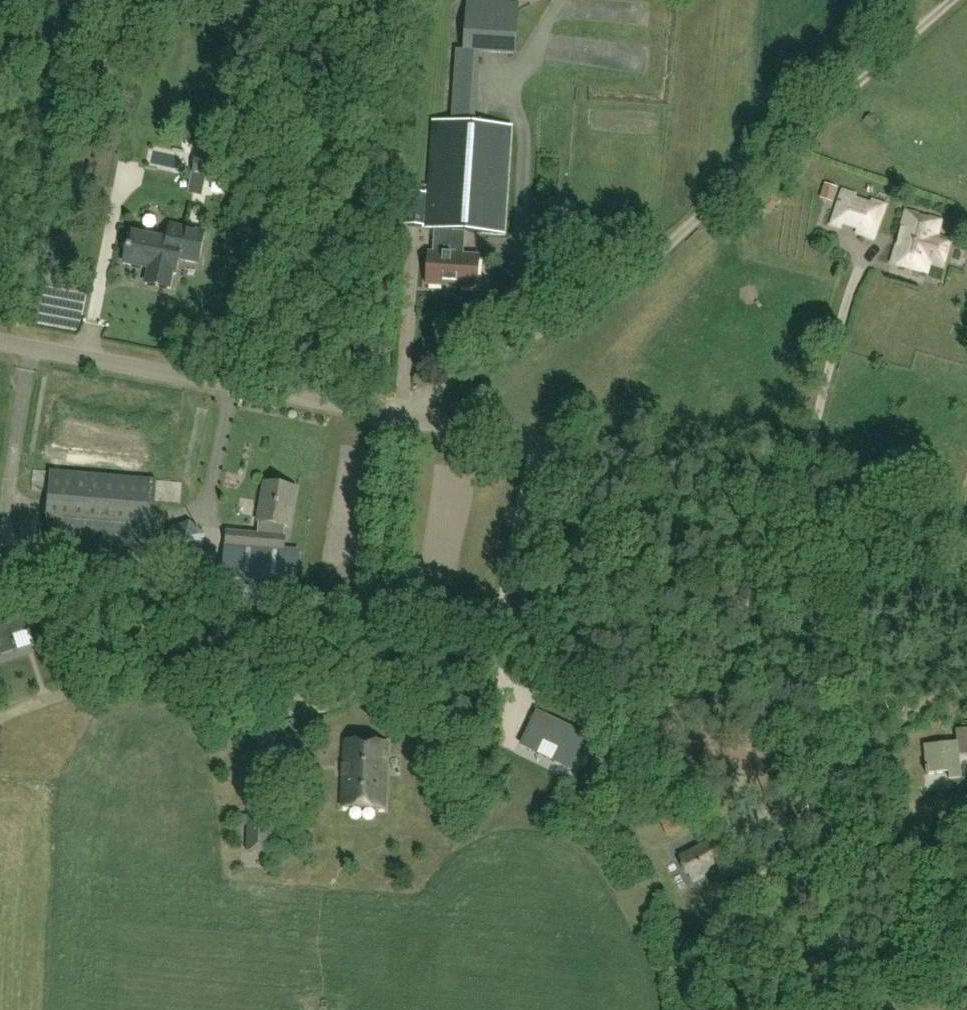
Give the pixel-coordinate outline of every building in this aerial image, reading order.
[(455,51),(450,122),(473,124),(478,52),(511,54),(514,5),(465,2),(461,52),(455,51)] [(433,121),(426,230),(434,230),(432,253),(429,253),(426,285),(477,288),(479,256),(463,255),(464,240),(453,239),(454,232),(504,236),(511,126),(473,124),(450,122),(433,121)] [(874,241),(887,204),(872,198),(870,203),(856,197),(857,194),(842,188),(828,225),(841,230),(842,225),(857,230),(855,234),(874,241)] [(403,226),(423,227),(425,193),(405,192),(403,226)] [(941,222),(907,211),(891,265),(926,275),(929,263),(942,267),(950,242),(936,238),(941,222)] [(169,239),(131,231),(125,264),(149,269),(146,283),(170,288),(172,273),(175,274),(178,259),(198,263),(204,234),(171,227),(169,239)] [(52,473),(43,565),(148,576),(157,483),(52,473)] [(260,535),(226,532),(221,599),(294,606),(299,550),(285,549),(286,536),(284,536),(285,528),(287,528),(295,489),(265,483),(257,522),(261,523),(260,535)] [(169,528),(167,548),(181,562),(201,556),(205,536),(190,522),(169,528)] [(10,615),(0,618),(0,656),(17,650),(12,635),(31,629),(36,644),(50,639),(38,604),(10,613),(10,615)] [(382,707),(393,709),(395,697),(385,695),(382,707)] [(591,739),(538,713),(523,744),(536,751),(543,738),(562,747),(556,760),(571,768),(578,754),(582,756),(591,739)] [(925,744),(927,774),(949,772),(949,780),(961,779),(959,755),(966,755),(966,730),(957,731),(957,742),(925,744)] [(384,809),(387,743),(344,741),(342,808),(384,809)] [(604,746),(593,764),(609,774),(620,756),(604,746)] [(682,808),(659,821),(669,838),(692,825),(682,808)] [(270,853),(271,815),(249,815),(248,852),(270,853)] [(692,881),(723,865),(711,842),(680,858),(692,881)]
